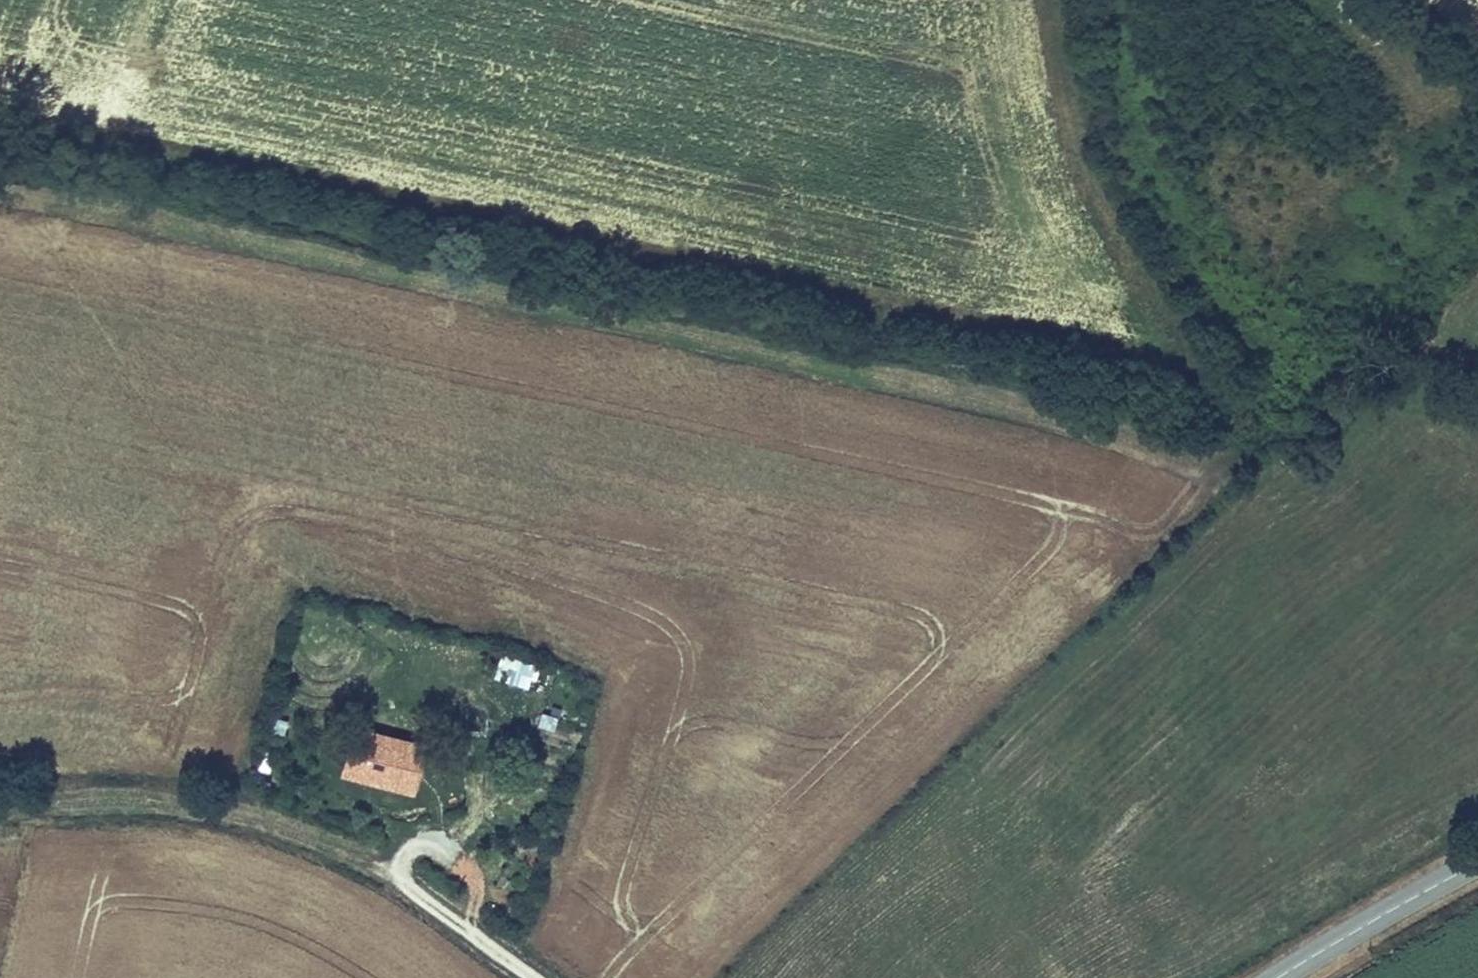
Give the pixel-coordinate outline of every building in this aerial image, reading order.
[(498,654),(492,679),(533,688),(539,663),(498,654)] [(337,779),(413,798),(426,748),(350,729),(337,779)]
